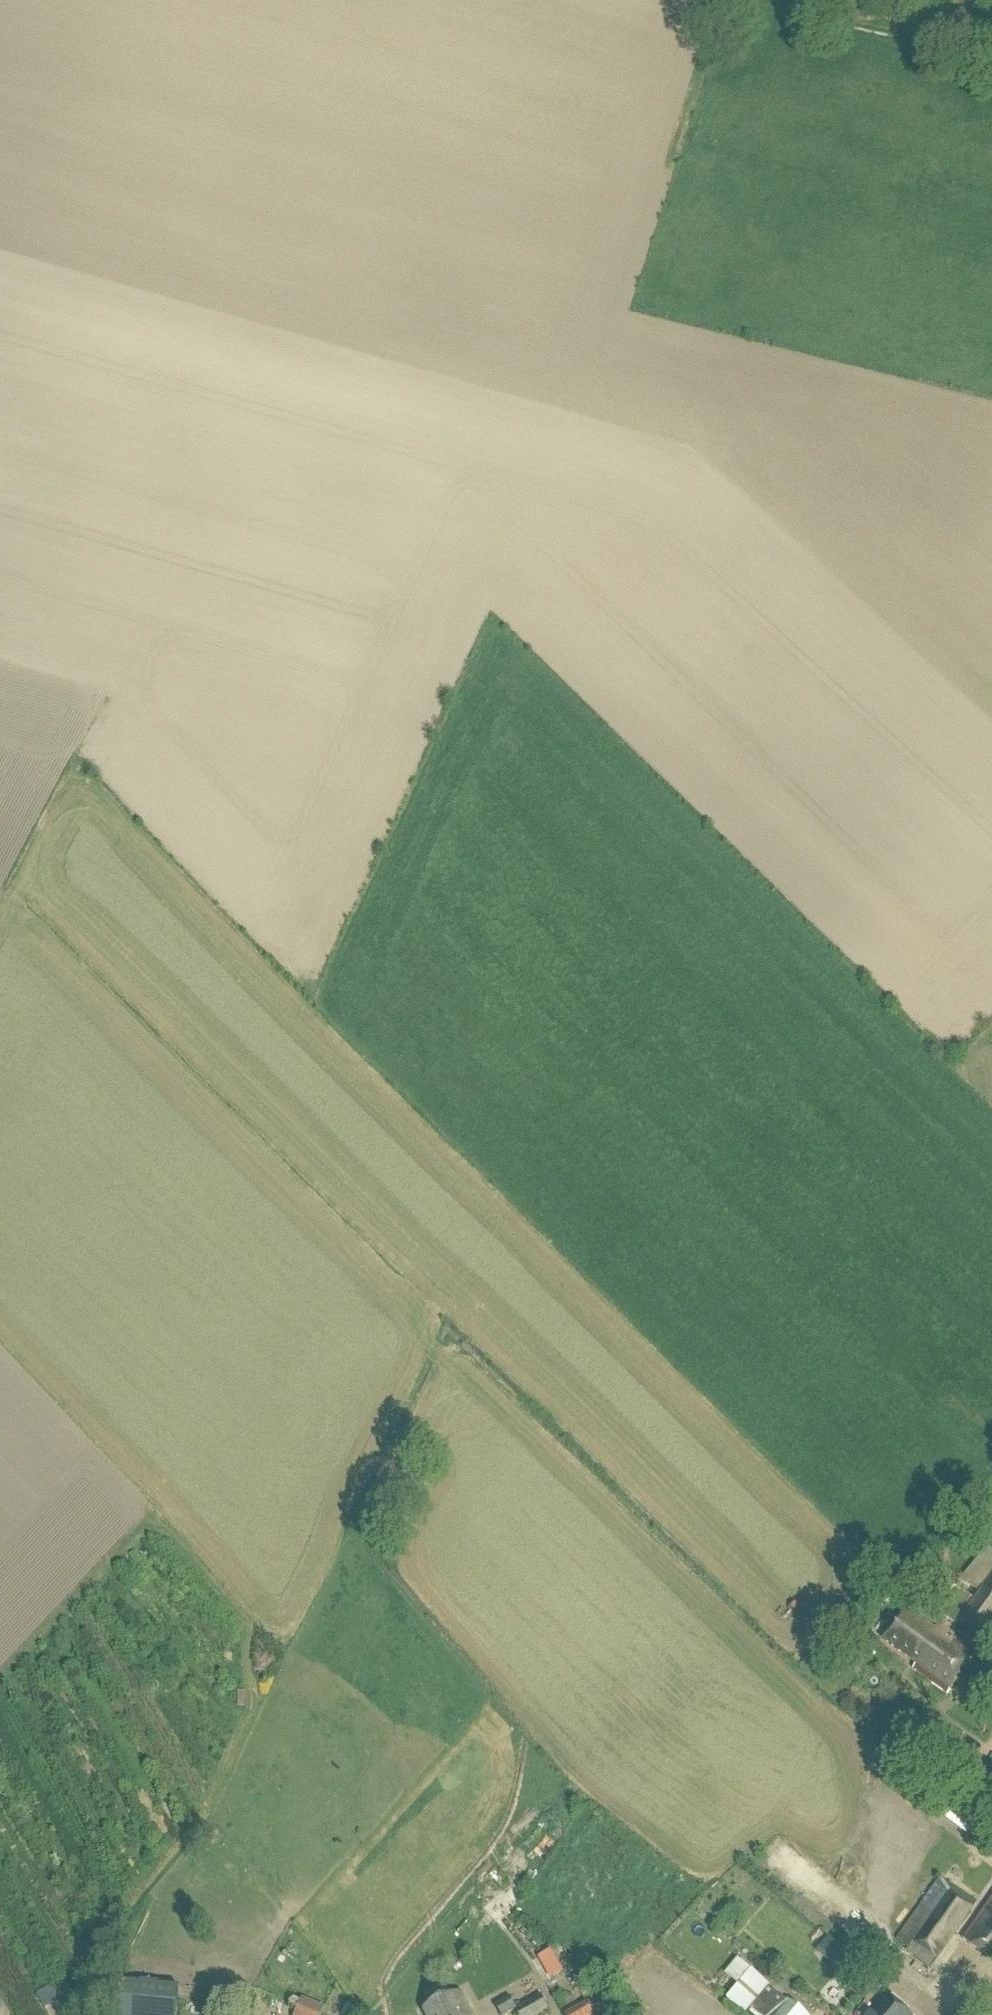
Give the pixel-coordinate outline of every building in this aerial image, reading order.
[(991,1635),(991,1552),(988,1549),(938,1613),(984,1645),(991,1635)] [(935,1631),(907,1610),(898,1622),(888,1635),(883,1641),(917,1666),(913,1670),(948,1696),(975,1659),(936,1630),(935,1631)] [(949,1815),(974,1833),(978,1827),(953,1809),(949,1815)] [(930,1970),(976,1906),(945,1883),(904,1939),(913,1946),(908,1954),(930,1970)] [(962,1943),(991,1964),(991,1902),(962,1943)] [(541,1955),(553,1983),(571,1976),(559,1947),(541,1955)] [(861,1999),(876,1980),(843,1953),(828,1971),(861,1999)] [(739,2014),(803,2014),(786,2001),(784,2003),(750,1974),(725,2003),(739,2014)] [(120,1983),(117,2014),(178,2014),(180,1989),(120,1983)] [(460,1994),(424,2012),(425,2014),(471,2014),(460,1994)] [(541,1996),(517,2010),(510,1998),(495,2007),(500,2014),(511,2014),(516,2012),(517,2014),(544,2014),(550,2012),(541,1996)] [(887,1999),(873,2014),(906,2014),(887,1999)] [(586,2004),(568,2014),(593,2014),(586,2004)]
